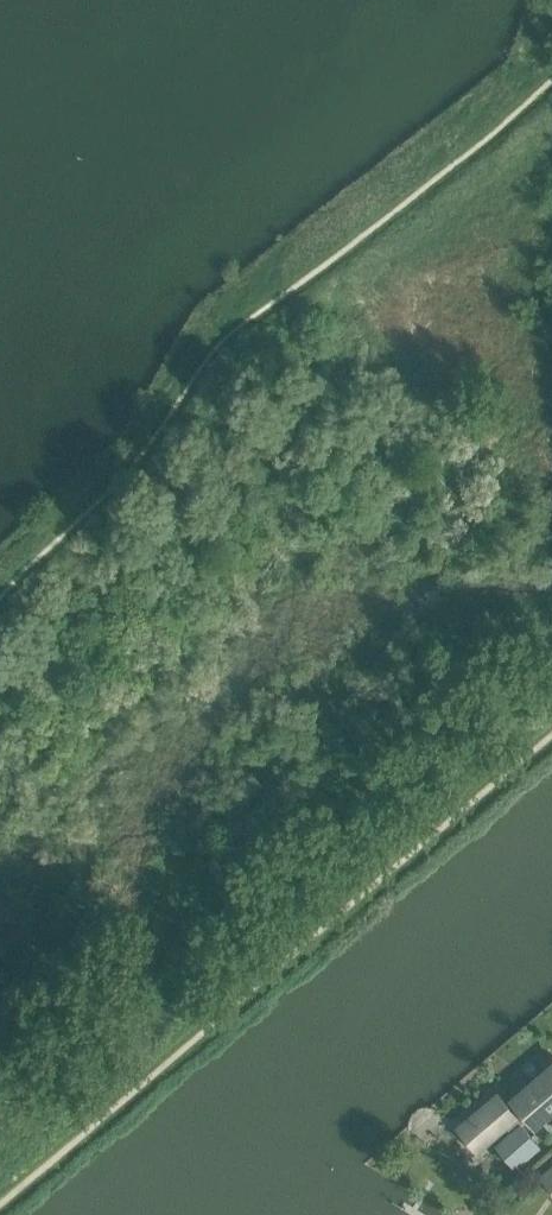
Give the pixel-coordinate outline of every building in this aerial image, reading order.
[(511,1099),(513,1101),(506,1107),(497,1096),(459,1129),(476,1149),(504,1125),(510,1133),(497,1144),(514,1164),(537,1144),(521,1124),(528,1118),(533,1125),(551,1108),(551,1064),(511,1099)] [(543,1177),(551,1188),(551,1170),(543,1177)]
